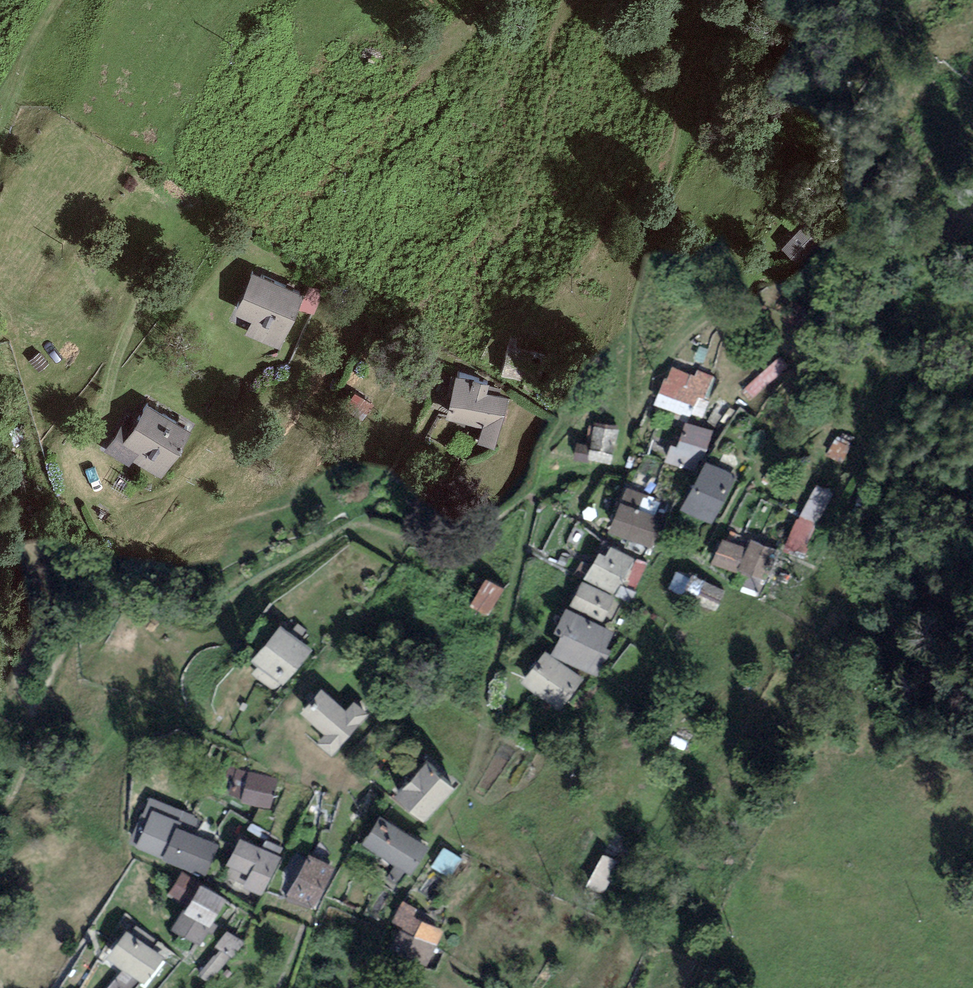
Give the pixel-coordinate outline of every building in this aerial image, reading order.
[(828,230),(808,212),(780,242),(800,260),(828,230)] [(305,286),(251,263),(233,304),(252,312),(245,328),(280,343),(305,286)] [(326,292),(309,284),(299,306),(316,314),(326,292)] [(544,351),(508,342),(501,369),(537,378),(544,351)] [(668,374),(662,371),(651,399),(688,414),(690,410),(703,416),(710,399),(706,397),(715,375),(698,368),(695,374),(672,364),(668,374)] [(473,372),(455,367),(443,409),(483,420),(478,435),(495,440),(508,394),(485,387),(489,374),(474,370),(473,372)] [(374,401),(354,387),(343,404),(363,418),(374,401)] [(192,422),(146,395),(132,418),(124,413),(103,447),(130,463),(134,455),(161,472),(192,422)] [(712,430),(685,420),(678,442),(670,439),(663,458),(697,470),(712,430)] [(618,425),(594,421),(590,442),(575,439),(572,456),(588,459),(588,456),(612,460),(618,425)] [(738,475),(706,458),(681,505),(712,522),(738,475)] [(834,492),(815,482),(783,543),(802,553),(834,492)] [(670,505),(626,486),(608,527),(652,546),(670,505)] [(746,545),(721,534),(709,558),(747,576),(743,585),(762,593),(783,549),(751,534),(746,545)] [(607,552),(600,548),(583,574),(616,594),(639,558),(613,542),(607,552)] [(506,586),(487,574),(468,602),(487,614),(506,586)] [(701,574),(688,591),(717,612),(730,595),(701,574)] [(614,594),(582,576),(570,599),(602,616),(614,594)] [(615,630),(567,602),(555,622),(561,626),(550,646),(598,675),(614,648),(607,644),(615,630)] [(314,649),(280,619),(250,654),(259,662),(250,671),(276,693),(314,649)] [(583,678),(544,646),(521,674),(560,705),(583,678)] [(345,705),(321,683),(300,707),(325,729),(316,738),(332,752),(370,710),(354,696),(345,705)] [(455,782),(426,754),(394,787),(423,815),(455,782)] [(277,779),(235,768),(228,795),(269,806),(277,779)] [(203,818),(149,794),(128,839),(205,873),(219,842),(197,832),(203,818)] [(380,808),(361,834),(409,869),(428,842),(380,808)] [(280,855),(240,832),(225,857),(231,860),(225,870),(260,890),(280,855)] [(336,864),(309,848),(287,887),(290,889),(285,896),(310,910),(336,864)] [(622,865),(603,855),(587,887),(604,896),(622,865)] [(227,895),(182,866),(167,888),(186,900),(171,922),(200,941),(208,929),(212,932),(218,923),(211,918),(227,895)] [(418,905),(403,897),(392,918),(402,923),(389,947),(426,967),(446,931),(414,913),(418,905)] [(126,923),(104,951),(124,966),(105,987),(135,987),(141,980),(144,982),(165,954),(126,923)] [(191,963),(213,983),(247,945),(226,925),(191,963)]
